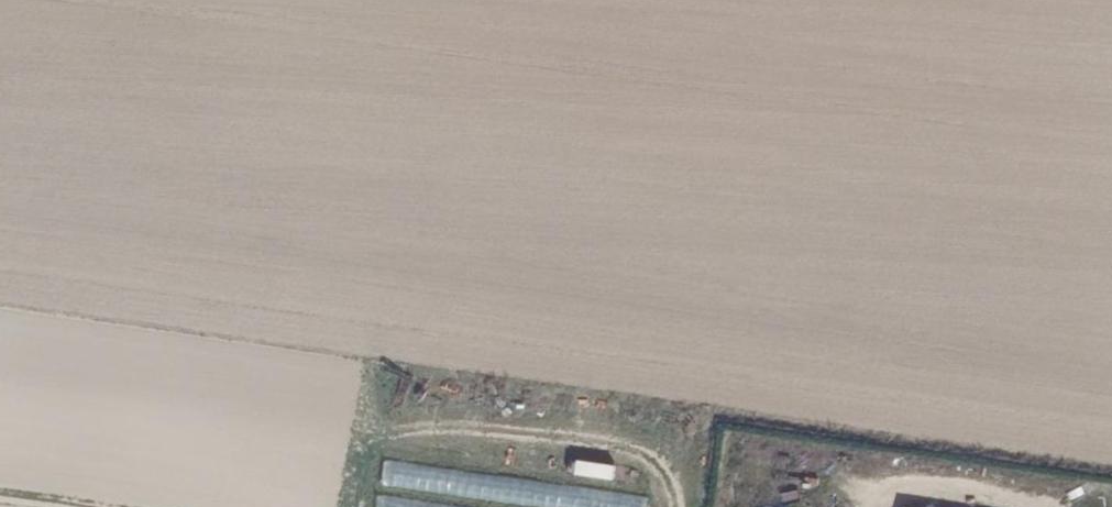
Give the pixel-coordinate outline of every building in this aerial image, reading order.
[(572,473),(612,478),(613,462),(574,458),(572,473)] [(533,506),(644,506),(646,496),(383,459),(380,486),(533,506)] [(376,498),(375,506),(463,506),(376,498)]
